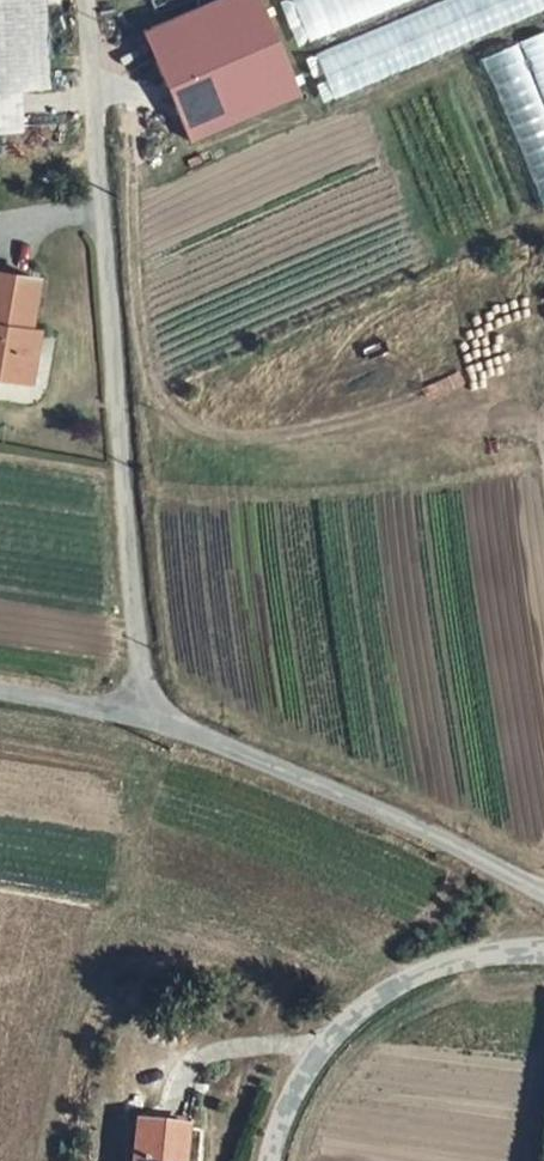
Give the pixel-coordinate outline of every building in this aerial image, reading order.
[(16,86),(48,84),(43,0),(0,0),(0,87),(16,86)] [(204,46),(235,132),(343,91),(312,6),(299,9),(295,0),(260,0),(245,6),(253,28),(204,46)] [(543,207),(543,31),(479,58),(541,208),(543,207)] [(16,86),(0,87),(0,125),(20,124),(16,86)] [(0,273),(0,321),(2,312),(8,275),(0,273)] [(0,321),(0,344),(8,346),(15,315),(2,312),(0,321)] [(1,386),(8,346),(0,344),(0,386),(1,386)] [(153,1108),(143,1160),(196,1160),(204,1116),(153,1108)]
